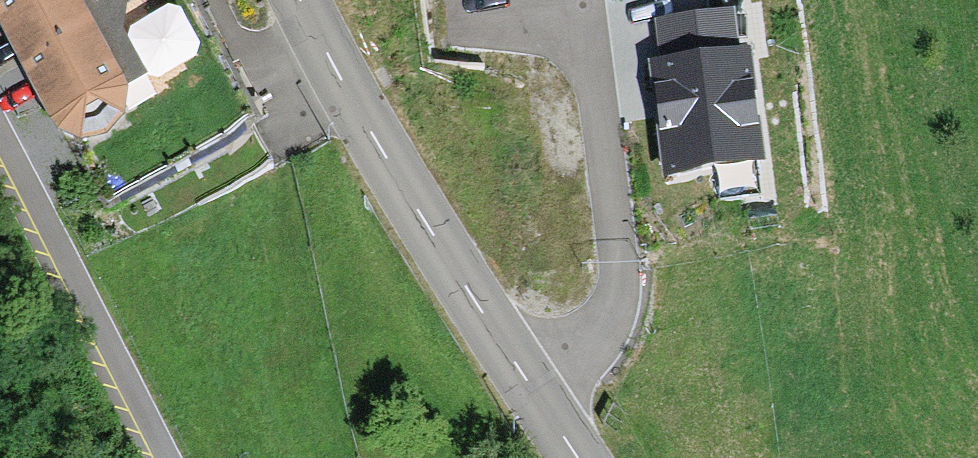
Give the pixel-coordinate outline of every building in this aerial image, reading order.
[(65,148),(127,117),(68,2),(73,0),(0,0),(0,18),(65,148)] [(665,70),(738,61),(733,18),(660,26),(665,70)] [(665,70),(654,71),(660,121),(667,177),(759,166),(747,60),(738,61),(665,70)]
